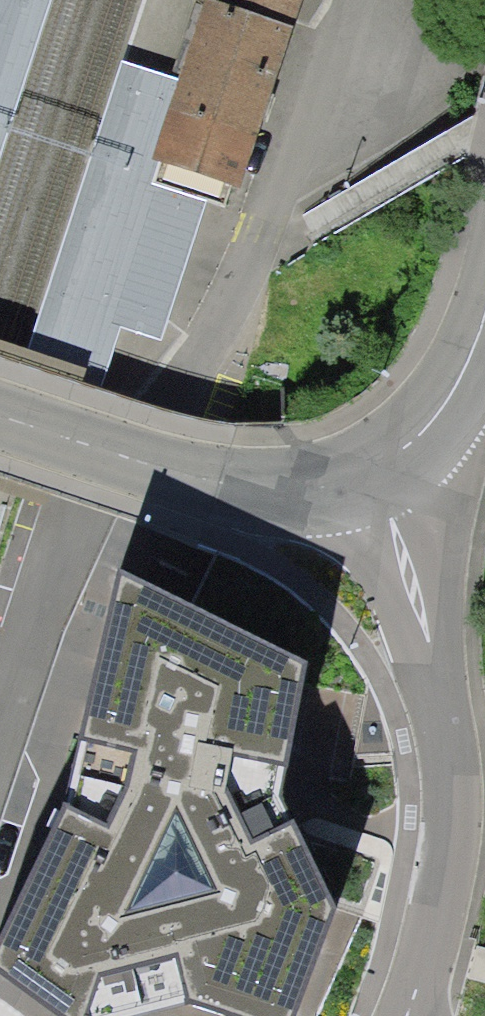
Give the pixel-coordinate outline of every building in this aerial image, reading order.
[(54,0),(0,0),(0,168),(54,0)] [(206,4),(280,28),(290,31),(300,0),(195,0),(206,4)] [(280,28),(206,4),(180,83),(155,157),(162,159),(155,182),(208,199),(225,205),(232,182),(239,184),(258,129),(261,119),(267,120),(271,110),(275,97),(269,95),(290,31),(280,28)] [(180,83),(121,62),(17,376),(84,398),(106,324),(161,340),(208,199),(155,182),(162,159),(155,157),(180,83)] [(0,944),(0,966),(67,1015),(126,1015),(184,998),(234,1015),(292,1015),(337,910),(281,796),(304,665),(119,569),(68,800),(0,944)]
